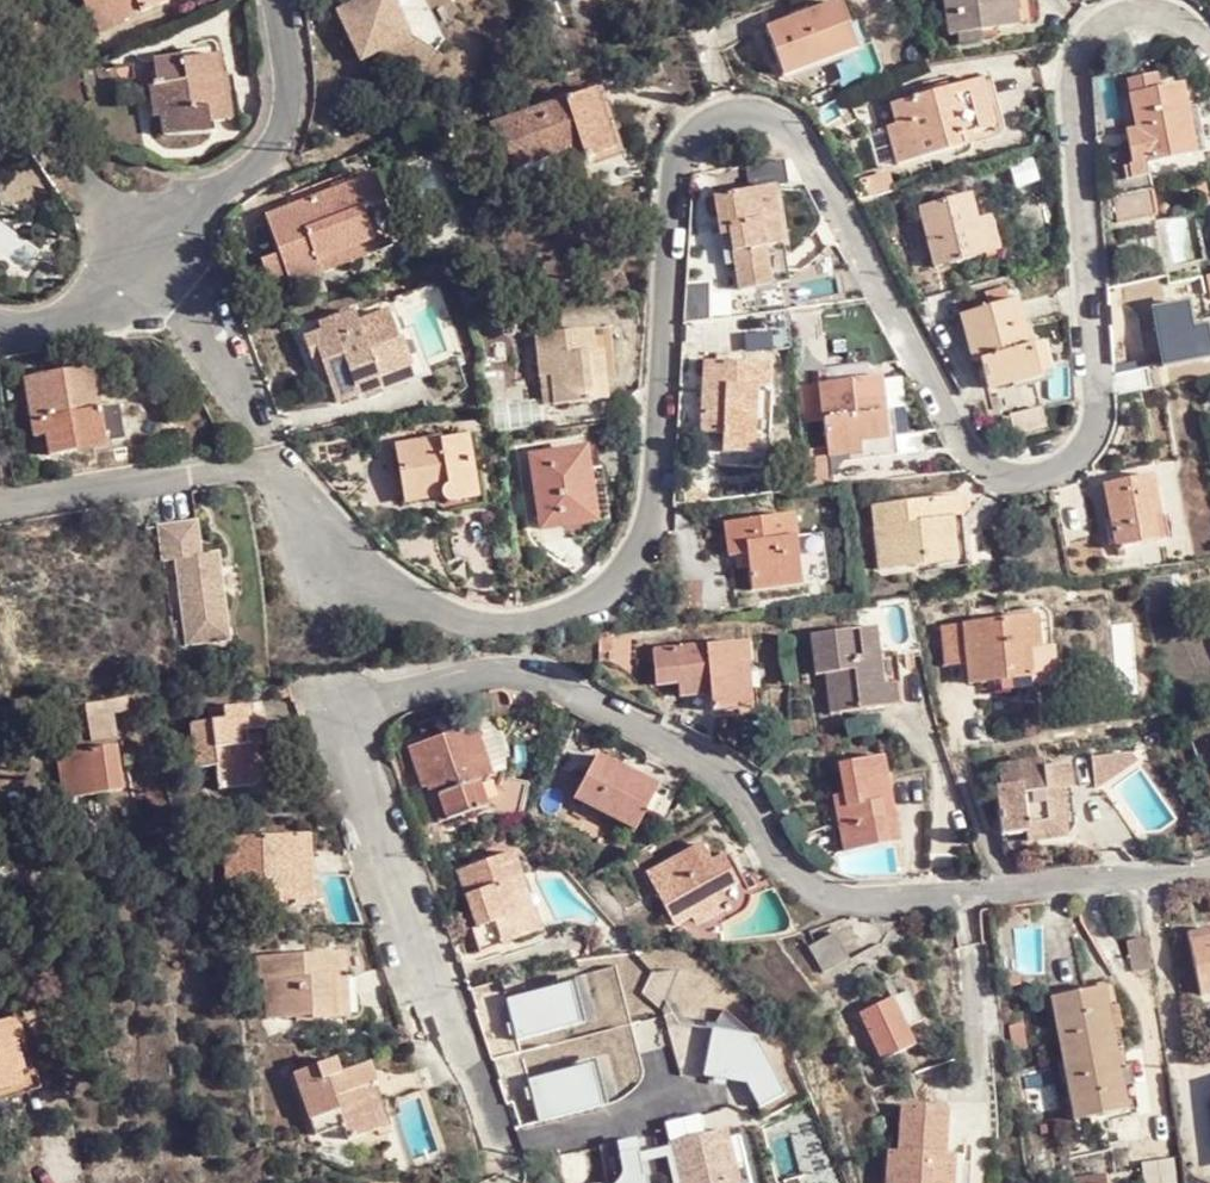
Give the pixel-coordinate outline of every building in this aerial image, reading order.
[(93,10),(98,8),(106,27),(133,17),(131,12),(160,0),(89,0),(93,10)] [(342,10),(367,60),(387,50),(422,78),(441,53),(415,32),(399,0),(360,0),(342,10)] [(415,32),(441,53),(450,42),(431,0),(399,0),(415,32)] [(951,39),(1032,26),(1028,0),(945,0),(951,39)] [(843,5),(767,31),(784,77),(858,50),(843,5)] [(183,55),(156,62),(161,84),(153,85),(159,118),(167,117),(171,134),(215,131),(212,121),(233,117),(220,51),(213,52),(212,46),(182,53),(183,55)] [(980,80),(891,105),(895,125),(887,127),(897,166),(971,145),(969,136),(985,130),(979,105),(985,102),(980,80)] [(1130,168),(1148,165),(1187,158),(1178,113),(1187,111),(1183,84),(1128,95),(1135,131),(1124,132),(1130,168)] [(545,125),(542,116),(489,133),(499,162),(508,158),(515,178),(559,164),(557,156),(580,148),(587,166),(613,157),(594,97),(563,108),(567,116),(545,125)] [(563,108),(542,116),(545,125),(567,116),(563,108)] [(1130,168),(1134,189),(1151,186),(1148,165),(1130,168)] [(304,187),(308,200),(353,186),(348,173),(304,187)] [(353,186),(308,200),(263,216),(276,251),(258,259),(268,290),(320,273),(315,261),(383,238),(392,235),(373,180),(353,186)] [(1134,189),(1112,193),(1116,218),(1155,211),(1151,186),(1134,189)] [(778,187),(718,198),(724,238),(735,236),(746,290),(796,281),(778,187)] [(969,198),(921,211),(934,269),(997,255),(990,218),(974,220),(969,198)] [(315,261),(320,273),(387,250),(383,238),(315,261)] [(1183,272),(1189,305),(1209,301),(1209,276),(1209,268),(1183,272)] [(1015,302),(963,317),(976,367),(980,366),(988,392),(1042,377),(1032,342),(1028,344),(1015,302)] [(305,339),(314,365),(325,362),(329,375),(339,403),(384,388),(382,379),(409,369),(389,314),(360,325),(356,312),(320,326),(323,333),(305,339)] [(535,343),(536,370),(551,369),(553,411),(613,407),(611,365),(618,363),(616,338),(535,343)] [(325,362),(314,365),(318,378),(329,375),(325,362)] [(721,438),(720,458),(754,460),(756,393),(766,393),(767,370),(701,368),(699,438),(721,438)] [(99,412),(106,411),(99,369),(92,371),(99,412)] [(551,369),(536,370),(539,412),(553,411),(551,369)] [(29,381),(38,440),(52,438),(57,460),(80,456),(81,458),(110,452),(110,446),(128,442),(123,408),(106,411),(99,412),(92,371),(29,381)] [(1138,389),(1148,387),(1146,372),(1135,374),(1138,389)] [(873,379),(820,385),(829,461),(899,452),(893,414),(878,416),(873,379)] [(754,460),(720,458),(719,473),(768,474),(772,394),(766,393),(756,393),(754,460)] [(1013,431),(1045,423),(1041,407),(1009,415),(1013,431)] [(52,438),(38,440),(42,463),(57,460),(52,438)] [(441,438),(395,447),(406,504),(428,500),(433,507),(439,511),(447,512),(480,506),(467,438),(442,443),(441,438)] [(598,448),(530,460),(543,531),(608,521),(598,448)] [(1153,478),(1107,486),(1117,549),(1160,540),(1157,519),(1161,517),(1153,478)] [(980,499),(956,501),(958,521),(969,520),(971,543),(984,541),(980,499)] [(958,521),(956,501),(890,508),(897,573),(986,562),(984,541),(971,543),(969,520),(958,521)] [(795,519),(727,525),(730,562),(747,559),(750,592),(802,588),(795,519)] [(186,525),(168,527),(173,561),(190,558),(186,525)] [(168,527),(148,530),(153,565),(169,563),(181,648),(224,642),(212,564),(206,565),(205,557),(190,558),(173,561),(168,527)] [(668,580),(666,626),(699,622),(702,584),(668,580)] [(1139,598),(1148,597),(1144,580),(1136,580),(1139,598)] [(961,625),(967,664),(969,687),(1031,678),(1028,654),(1038,653),(1034,617),(961,625)] [(817,669),(825,669),(835,668),(841,709),(886,703),(880,650),(877,623),(812,630),(817,669)] [(946,667),(967,664),(961,625),(941,627),(946,667)] [(735,714),(763,704),(749,662),(759,660),(752,639),(663,670),(674,702),(696,696),(700,708),(723,699),(721,692),(726,689),(735,714)] [(880,650),(886,703),(900,701),(898,680),(903,680),(899,649),(880,650)] [(749,662),(763,704),(774,700),(759,660),(749,662)] [(835,668),(825,669),(830,710),(841,709),(835,668)] [(130,700),(115,702),(116,717),(132,715),(130,700)] [(115,702),(87,706),(92,743),(119,737),(116,717),(115,702)] [(207,722),(189,726),(194,771),(211,769),(215,792),(253,787),(248,748),(239,750),(238,735),(262,731),(259,707),(206,714),(207,722)] [(487,729),(415,749),(426,793),(433,791),(442,827),(497,812),(490,786),(502,782),(487,729)] [(76,755),(84,799),(124,793),(118,749),(76,755)] [(63,801),(84,799),(76,755),(57,758),(63,801)] [(846,806),(833,808),(841,849),(884,843),(877,803),(887,800),(880,757),(838,764),(843,792),(846,806)] [(626,784),(631,776),(596,759),(574,801),(637,832),(655,800),(626,784)] [(998,767),(1002,788),(994,789),(996,802),(1003,801),(1007,814),(999,814),(1003,837),(1029,833),(1030,841),(1057,836),(1055,817),(1071,814),(1067,787),(1074,786),(1071,764),(1044,769),(1041,759),(998,767)] [(673,797),(631,776),(626,784),(655,800),(670,806),(673,797)] [(1074,786),(1067,787),(1071,814),(1055,817),(1057,836),(1071,835),(1080,821),(1074,786)] [(830,793),(833,808),(846,806),(843,792),(830,793)] [(895,841),(887,800),(877,803),(884,843),(895,841)] [(1003,801),(996,802),(999,814),(1007,814),(1003,801)] [(267,909),(301,908),(299,838),(228,840),(231,895),(265,894),(267,909)] [(299,838),(301,908),(316,907),(315,838),(299,838)] [(734,881),(721,854),(708,860),(699,844),(643,873),(672,927),(697,912),(703,921),(728,908),(723,899),(747,886),(742,877),(734,881)] [(727,851),(721,854),(734,881),(742,877),(741,875),(727,851)] [(511,884),(523,880),(514,854),(459,871),(479,928),(472,930),(479,954),(504,945),(500,931),(523,922),(511,884)] [(527,878),(523,880),(511,884),(523,922),(500,931),(504,945),(545,931),(527,878)] [(824,977),(837,970),(854,960),(835,930),(808,949),(824,977)] [(1199,994),(1209,992),(1209,937),(1208,930),(1186,934),(1199,994)] [(1131,973),(1151,969),(1144,938),(1125,942),(1131,973)] [(309,1026),(340,1025),(339,982),(347,980),(347,958),(257,959),(258,985),(266,984),(268,1022),(309,1021),(309,1026)] [(339,982),(340,1025),(352,1024),(357,1019),(360,1010),(360,1003),(354,984),(347,980),(339,982)] [(1049,998),(1072,1122),(1121,1114),(1113,1073),(1119,1072),(1110,1028),(1103,1029),(1095,990),(1049,998)] [(880,1065),(913,1049),(905,1032),(919,1025),(906,995),(859,1019),(880,1065)] [(29,1084),(31,1095),(51,1089),(38,1036),(30,1038),(25,1017),(0,1024),(0,1092),(29,1084)] [(365,1089),(378,1084),(373,1066),(346,1076),(340,1062),(297,1077),(319,1141),(347,1129),(353,1144),(394,1129),(382,1095),(368,1101),(365,1089)] [(0,1092),(0,1114),(15,1110),(13,1102),(31,1095),(29,1084),(0,1092)] [(382,1095),(378,1084),(365,1089),(368,1101),(382,1095)] [(952,1152),(943,1151),(944,1105),(897,1104),(895,1149),(886,1149),(885,1182),(951,1182),(952,1152)] [(674,1142),(679,1166),(682,1182),(742,1182),(730,1130),(674,1142)] [(642,1164),(637,1145),(601,1153),(605,1172),(624,1168),(642,1164)] [(679,1166),(671,1167),(674,1182),(679,1182),(682,1182),(679,1166)] [(1168,1166),(1141,1172),(1143,1182),(1172,1182),(1168,1166)] [(605,1172),(607,1182),(627,1182),(624,1168),(605,1172)]
